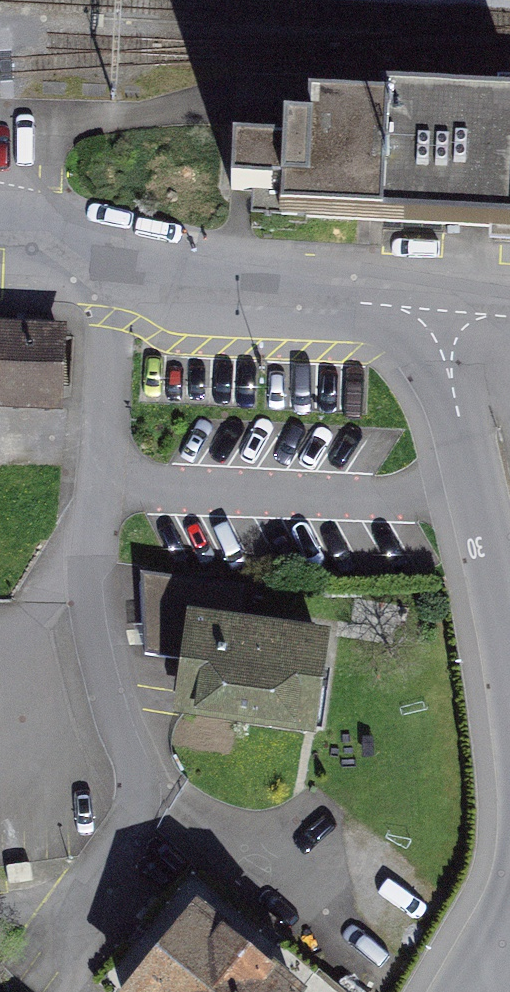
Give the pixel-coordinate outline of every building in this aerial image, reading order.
[(495,108),(509,109),(509,81),(497,81),(495,108)] [(235,142),(233,187),(280,189),(279,215),(490,225),(509,226),(509,109),(495,108),(312,99),(311,122),(285,121),(284,144),(235,142)] [(490,225),(490,238),(509,239),(509,226),(490,225)] [(57,405),(60,335),(0,332),(0,402),(57,405)] [(187,710),(306,726),(319,638),(239,629),(245,588),(144,576),(145,655),(193,661),(187,710)] [(196,914),(132,991),(291,991),(196,914)]
